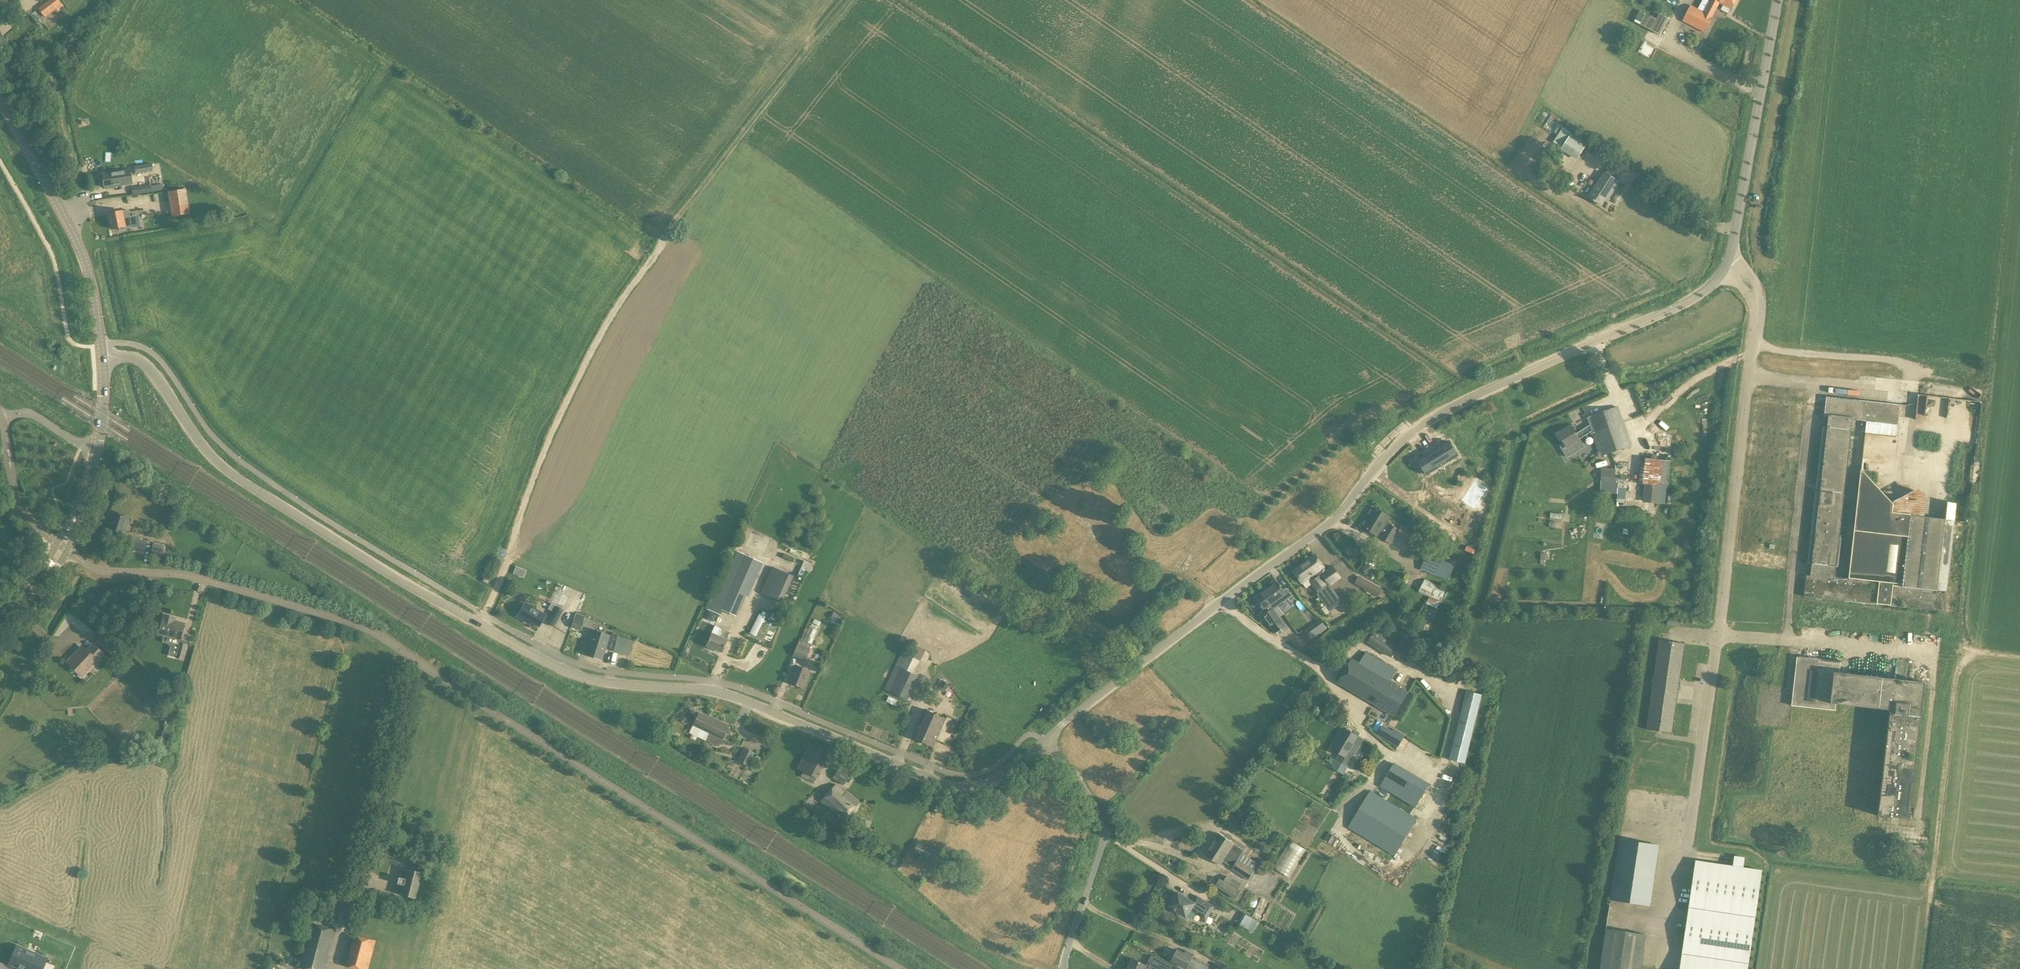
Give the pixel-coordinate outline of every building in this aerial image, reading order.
[(1735,0),(1710,0),(1705,11),(1691,4),(1682,21),(1705,32),(1713,17),(1712,17),(1720,2),(1731,8),(1735,0)] [(50,1),(44,6),(50,13),(56,9),(50,1)] [(38,25),(43,21),(35,11),(31,15),(38,25)] [(1554,141),(1562,147),(1561,149),(1577,159),(1587,143),(1562,127),(1562,128),(1557,125),(1552,133),(1557,136),(1554,141)] [(152,163),(135,166),(136,173),(153,170),(152,163)] [(1589,197),(1601,205),(1608,195),(1610,196),(1619,182),(1617,181),(1620,177),(1619,175),(1611,169),(1608,169),(1606,173),(1604,172),(1589,197)] [(104,188),(132,184),(130,170),(102,174),(104,188)] [(133,194),(152,191),(164,189),(163,184),(151,185),(132,187),(133,194)] [(172,217),(190,214),(186,189),(168,192),(172,217)] [(133,227),(129,210),(109,214),(112,229),(119,228),(119,230),(133,227)] [(1896,437),(1900,405),(1826,397),(1824,416),(1867,421),(1865,433),(1896,437)] [(1600,457),(1631,446),(1632,445),(1632,444),(1618,406),(1587,417),(1589,425),(1576,433),(1574,430),(1576,429),(1574,425),(1559,434),(1567,447),(1592,432),(1600,457)] [(1836,567),(1852,430),(1827,427),(1823,426),(1807,563),(1836,567)] [(1418,460),(1426,474),(1458,457),(1450,442),(1418,460)] [(1641,465),(1639,483),(1660,485),(1660,484),(1669,485),(1671,460),(1645,458),(1644,465),(1641,465)] [(1601,482),(1615,483),(1616,469),(1602,468),(1601,482)] [(1645,485),(1643,502),(1658,503),(1660,486),(1645,485)] [(1900,514),(1890,606),(1944,612),(1947,591),(1946,591),(1954,521),(1956,503),(1948,502),(1946,520),(1945,520),(1945,519),(1900,514)] [(1374,507),(1369,515),(1370,516),(1363,527),(1370,531),(1378,536),(1381,530),(1384,532),(1380,537),(1391,544),(1397,535),(1408,542),(1413,533),(1402,526),(1400,529),(1389,523),(1389,524),(1387,523),(1390,517),(1374,507)] [(126,530),(130,516),(113,511),(107,531),(124,536),(126,530)] [(1395,511),(1391,518),(1407,528),(1411,521),(1395,511)] [(147,541),(133,538),(130,550),(144,553),(147,541)] [(168,546),(154,543),(152,555),(165,558),(168,548),(168,546)] [(737,551),(728,571),(723,569),(705,608),(720,615),(722,610),(736,616),(745,596),(747,597),(763,562),(737,551)] [(1446,561),(1426,554),(1420,569),(1440,577),(1446,561)] [(1293,571),(1302,583),(1302,582),(1306,588),(1312,584),(1318,593),(1317,594),(1330,611),(1343,602),(1331,585),(1341,577),(1333,566),(1326,570),(1315,555),(1293,571)] [(804,560),(800,568),(806,571),(807,572),(811,564),(804,560)] [(1368,565),(1361,570),(1366,576),(1372,571),(1368,565)] [(513,573),(522,577),(525,570),(515,566),(513,573)] [(782,602),(793,576),(772,566),(760,593),(782,602)] [(1878,605),(1880,582),(1806,573),(1804,597),(1878,605)] [(1355,583),(1378,596),(1379,596),(1382,597),(1389,593),(1382,589),(1383,588),(1359,576),(1355,583)] [(1429,596),(1426,603),(1437,608),(1446,589),(1438,585),(1425,579),(1419,591),(1429,596)] [(1278,582),(1255,598),(1264,610),(1261,613),(1276,633),(1285,626),(1274,610),(1292,596),(1286,588),(1283,590),(1278,582)] [(539,626),(545,615),(525,603),(517,616),(524,620),(525,619),(539,626)] [(553,627),(563,610),(551,603),(548,609),(552,611),(546,623),(553,627)] [(758,612),(748,632),(754,635),(764,615),(758,612)] [(830,618),(837,623),(841,616),(833,612),(830,618)] [(1421,616),(1432,621),(1434,617),(1423,612),(1421,616)] [(570,627),(580,630),(585,616),(575,613),(570,627)] [(159,633),(172,637),(171,642),(178,644),(175,657),(183,659),(187,644),(179,642),(180,639),(181,639),(185,624),(169,620),(170,616),(164,614),(159,633)] [(1399,619),(1404,622),(1407,617),(1402,614),(1399,619)] [(1327,629),(1321,620),(1306,631),(1312,640),(1327,629)] [(143,622),(142,629),(149,630),(151,623),(143,622)] [(721,652),(730,632),(715,626),(706,645),(721,652)] [(811,644),(817,630),(809,627),(804,641),(811,644)] [(1391,657),(1401,643),(1377,627),(1368,641),(1391,657)] [(602,660),(610,635),(593,629),(585,654),(602,660)] [(618,634),(612,633),(610,641),(615,643),(613,651),(629,655),(633,642),(617,637),(618,634)] [(102,635),(95,642),(111,656),(117,650),(102,635)] [(792,655),(805,660),(810,650),(809,650),(811,644),(799,639),(797,645),(792,655)] [(1668,641),(1660,640),(1656,670),(1680,673),(1684,643),(1668,641)] [(926,650),(914,644),(909,655),(902,651),(884,689),(907,700),(918,675),(914,674),(926,650)] [(105,656),(96,647),(89,654),(82,647),(70,660),(74,663),(67,670),(74,676),(78,671),(83,675),(96,661),(99,663),(105,656)] [(1338,682),(1395,716),(1409,692),(1390,681),(1397,669),(1367,651),(1360,663),(1352,659),(1338,682)] [(1835,710),(1836,704),(1890,710),(1878,815),(1910,819),(1925,682),(1839,673),(1841,661),(1797,656),(1791,706),(1835,710)] [(802,687),(809,671),(795,665),(788,682),(802,687)] [(1680,673),(1656,670),(1652,699),(1676,703),(1680,673)] [(1465,763),(1482,694),(1467,690),(1450,759),(1465,763)] [(897,707),(900,701),(889,695),(886,701),(897,707)] [(1656,730),(1672,733),(1676,703),(1652,699),(1647,729),(1656,730)] [(933,746),(946,719),(926,710),(913,737),(933,746)] [(689,733),(718,747),(722,739),(729,725),(717,719),(716,721),(699,712),(693,725),(689,733)] [(1376,733),(1398,745),(1405,733),(1394,727),(1393,728),(1382,722),(1376,733)] [(1358,737),(1343,728),(1338,738),(1332,749),(1340,754),(1337,759),(1339,760),(1343,763),(1358,737)] [(162,731),(159,749),(165,750),(169,732),(162,731)] [(800,776),(814,783),(816,778),(827,757),(807,746),(796,768),(803,771),(800,776)] [(743,747),(737,760),(748,765),(749,764),(751,765),(755,757),(753,756),(754,753),(743,747)] [(1380,786),(1415,807),(1429,783),(1394,762),(1380,786)] [(843,785),(850,774),(839,767),(832,778),(843,785)] [(842,820),(858,802),(846,791),(845,792),(835,784),(820,801),(842,820)] [(1395,856),(1417,819),(1371,790),(1348,827),(1395,856)] [(849,830),(864,837),(867,831),(852,824),(849,830)] [(1242,853),(1245,850),(1220,833),(1212,845),(1237,861),(1242,853)] [(1261,840),(1264,843),(1267,843),(1270,841),(1271,837),(1269,834),(1265,834),(1262,836),(1261,840)] [(917,839),(910,854),(929,861),(935,846),(917,839)] [(1650,906),(1659,845),(1619,839),(1610,900),(1650,906)] [(1290,840),(1273,868),(1289,877),(1305,849),(1290,840)] [(1205,855),(1220,865),(1223,861),(1233,867),(1232,869),(1249,880),(1260,864),(1242,853),(1237,861),(1212,845),(1205,855)] [(1433,848),(1428,857),(1435,861),(1440,851),(1433,848)] [(1701,868),(1686,968),(1741,968),(1755,876),(1734,872),(1701,868)] [(415,898),(421,872),(407,869),(404,878),(398,877),(397,884),(396,890),(401,891),(400,895),(415,898)] [(1215,885),(1236,899),(1245,886),(1227,875),(1224,881),(1220,878),(1215,885)] [(22,890),(19,901),(27,903),(30,892),(22,890)] [(1213,907),(1197,896),(1193,902),(1178,893),(1174,899),(1172,898),(1169,903),(1170,904),(1169,906),(1186,917),(1191,909),(1206,919),(1213,907)] [(1238,924),(1252,932),(1259,921),(1244,912),(1238,924)] [(309,922),(306,934),(297,967),(304,968),(326,968),(336,930),(309,922)] [(1646,934),(1606,928),(1600,968),(1641,968),(1641,966),(1646,934)] [(375,940),(353,934),(345,966),(357,968),(368,968),(375,940)] [(49,956),(20,945),(13,961),(30,968),(29,968),(44,968),(49,956)] [(1172,961),(1188,968),(1208,968),(1209,966),(1192,958),(1194,954),(1186,950),(1185,953),(1178,950),(1172,961)] [(1152,955),(1147,965),(1133,958),(1127,968),(1170,968),(1172,966),(1152,955)]
